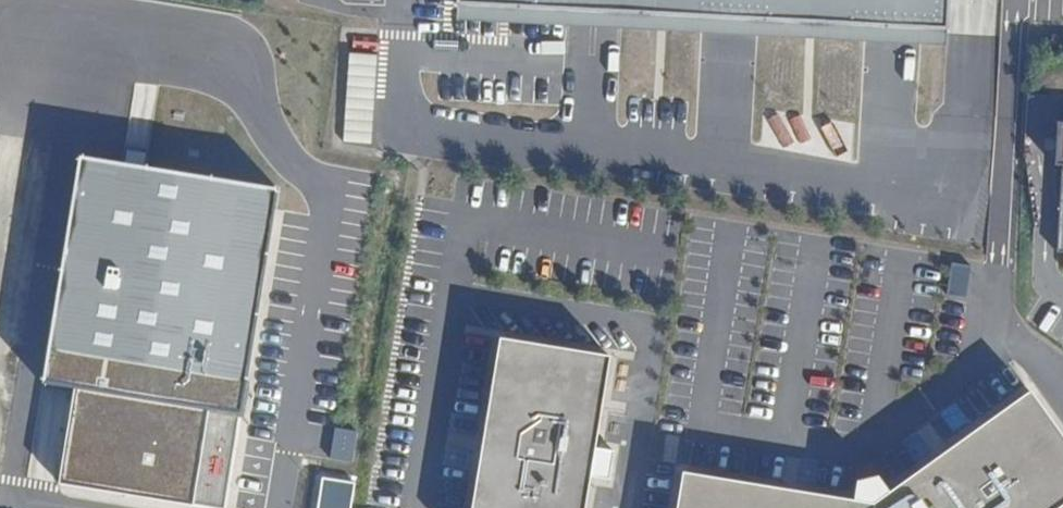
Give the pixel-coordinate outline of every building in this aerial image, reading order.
[(457,3),(947,28),(948,0),(458,0),(457,3)] [(349,53),(342,142),(369,144),(376,55),(349,53)] [(1062,167),(1062,123),(1057,122),(1054,166),(1058,166),(1062,167)] [(127,143),(124,161),(142,164),(146,146),(127,143)] [(78,153),(38,378),(70,384),(54,484),(203,507),(225,507),(276,188),(142,164),(124,161),(78,153)] [(1062,256),(1062,167),(1058,166),(1058,172),(1054,256),(1062,256)] [(499,340),(471,507),(584,507),(609,358),(499,340)] [(680,473),(674,507),(1057,507),(1062,504),(1062,444),(1026,393),(870,505),(680,473)] [(322,478),(318,507),(350,507),(354,483),(322,478)]
